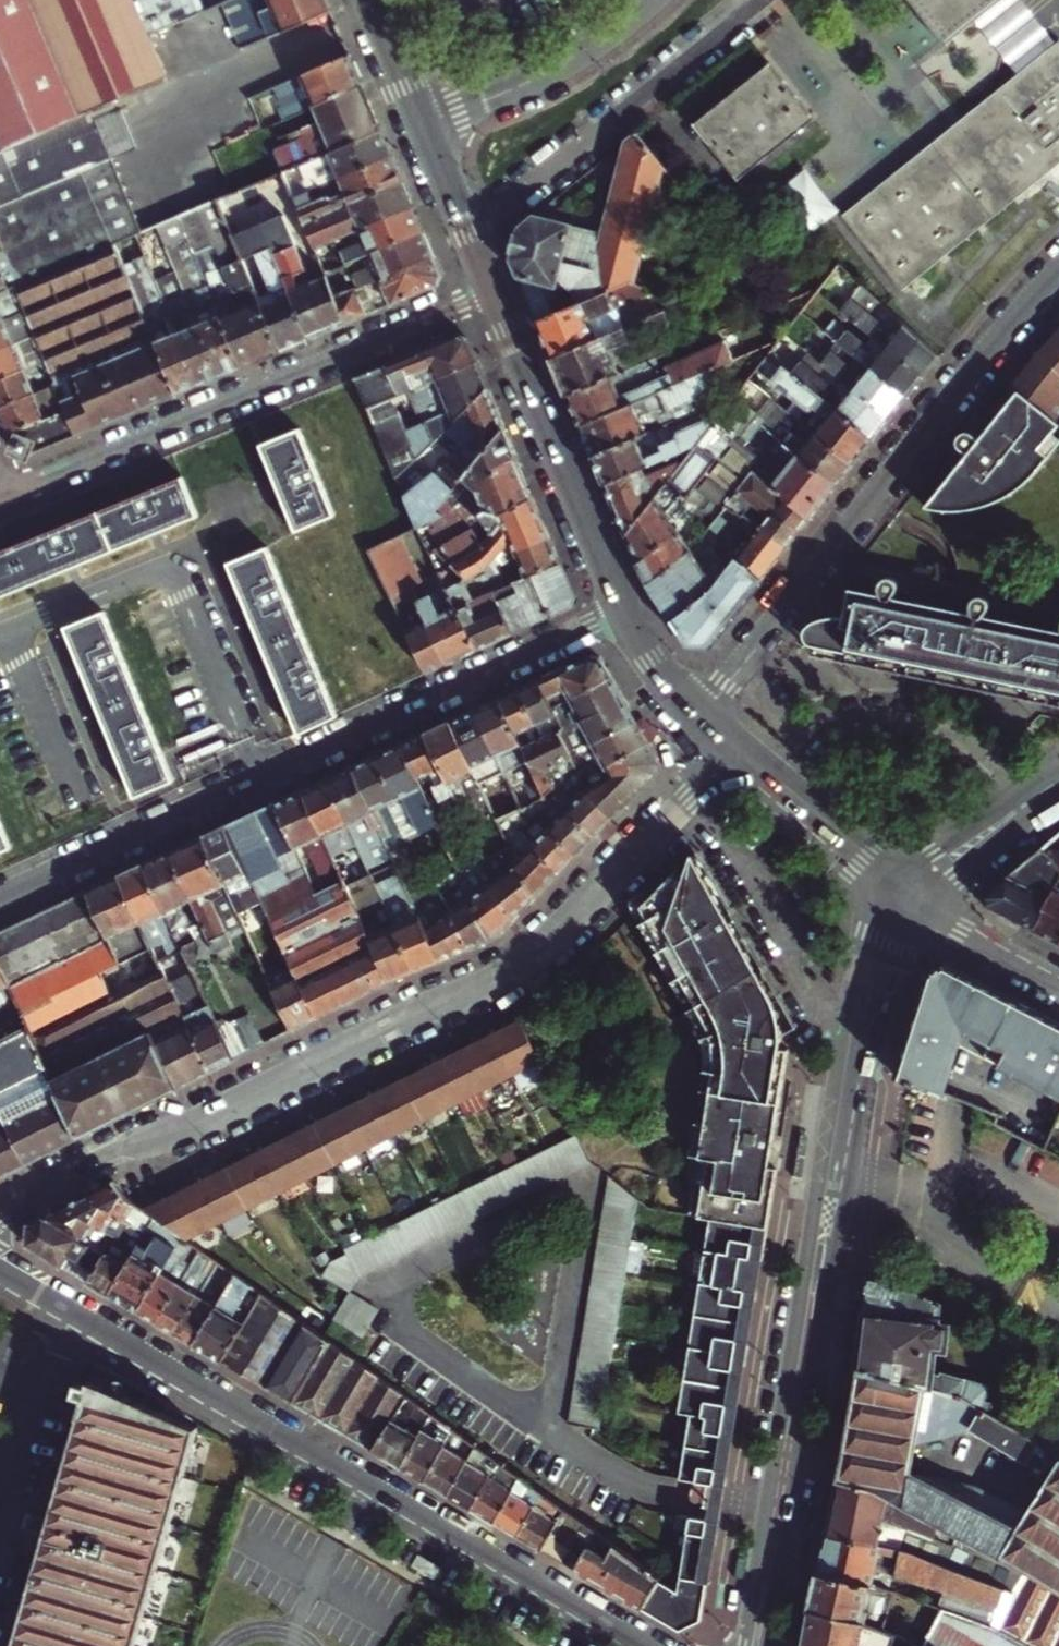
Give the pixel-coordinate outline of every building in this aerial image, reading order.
[(170,79),(151,34),(201,12),(196,0),(0,0),(0,137),(1,141),(5,150),(95,112),(170,79)] [(201,12),(151,34),(170,79),(194,68),(186,46),(263,11),(261,7),(262,4),(261,1),(263,0),(230,0),(201,12)] [(332,9),(328,0),(267,0),(274,15),(278,13),(285,30),(332,9)] [(1005,0),(908,0),(934,32),(947,47),(978,22),(979,21),(991,11),(1005,0)] [(979,21),(1021,73),(1028,68),(1042,57),(1056,45),(1057,44),(1021,0),(1005,0),(991,11),(979,21)] [(1057,44),(1056,45),(1042,57),(1028,68),(1021,73),(1013,80),(1001,90),(979,107),(951,130),(912,162),(851,211),(843,217),(852,229),(868,248),(887,271),(904,293),(918,282),(936,267),(960,248),(984,229),(1022,198),(1054,172),(1058,168),(1058,43),(1057,44)] [(233,142),(265,128),(315,106),(363,85),(350,55),(210,115),(219,136),(233,142)] [(742,179),(782,147),(815,120),(807,110),(798,98),(778,74),(769,63),(761,69),(737,89),(735,90),(710,110),(691,125),(704,141),(713,153),(737,183),(742,179)] [(315,106),(321,120),(369,100),(363,85),(315,106)] [(279,160),(284,172),(382,130),(369,100),(321,120),(302,129),(309,147),(279,160)] [(86,170),(114,157),(95,112),(5,150),(24,196),(86,170)] [(340,178),(368,166),(393,156),(382,130),(284,172),(290,187),(336,168),(340,178)] [(632,284),(634,285),(652,227),(665,168),(637,133),(627,141),(606,236),(573,228),(574,224),(536,216),(520,228),(519,235),(517,234),(512,252),(515,252),(513,259),(539,322),(572,309),(562,286),(576,289),(580,305),(632,284)] [(24,196),(5,150),(0,152),(0,206),(24,196)] [(333,210),(372,193),(403,180),(393,156),(368,166),(340,178),(346,193),(331,199),(330,196),(308,205),(304,194),(295,197),(305,221),(333,210)] [(114,157),(86,170),(117,244),(138,235),(147,231),(114,157)] [(816,231),(842,208),(806,167),(779,191),(816,231)] [(0,206),(0,239),(12,267),(27,283),(117,244),(86,170),(24,196),(0,206)] [(308,269),(292,230),(306,225),(305,221),(295,197),(290,187),(284,172),(242,190),(220,200),(230,223),(244,258),(257,253),(271,247),(277,261),(295,303),(310,338),(347,323),(339,304),(337,298),(327,275),(303,285),(299,274),(308,270),(308,269)] [(331,199),(346,193),(340,178),(325,185),(330,196),(331,199)] [(317,249),(362,230),(414,208),(403,180),(372,193),(333,210),(305,221),(306,225),(317,249)] [(242,366),(282,350),(267,314),(260,297),(252,278),(244,258),(230,223),(220,200),(160,226),(165,238),(169,247),(179,243),(189,239),(197,259),(204,276),(225,268),(235,293),(240,290),(247,306),(221,316),(231,339),(242,366)] [(363,259),(408,241),(425,234),(414,208),(362,230),(368,243),(358,247),(363,259)] [(143,246),(165,238),(160,226),(147,231),(138,235),(143,246)] [(358,290),(367,286),(405,270),(435,258),(425,234),(408,241),(363,259),(353,263),(348,266),(342,268),(327,275),(337,298),(358,290)] [(12,267),(0,239),(0,294),(17,287),(27,283),(12,267)] [(222,375),(242,366),(231,339),(221,316),(215,301),(204,276),(197,259),(189,239),(179,243),(189,265),(192,274),(187,276),(193,291),(188,292),(193,305),(206,337),(222,375)] [(77,374),(157,340),(133,282),(117,244),(27,283),(17,287),(26,310),(38,339),(42,348),(46,359),(56,384),(67,409),(87,402),(77,374)] [(282,350),(310,338),(295,303),(277,261),(271,247),(257,253),(273,290),(277,290),(260,297),(267,314),(282,350)] [(200,384),(222,375),(206,337),(193,305),(188,292),(178,269),(170,250),(158,255),(175,297),(166,301),(172,317),(188,355),(200,384)] [(179,393),(200,384),(188,355),(172,317),(166,301),(160,288),(146,256),(136,260),(143,278),(133,282),(157,340),(179,393)] [(393,304),(423,291),(438,285),(443,276),(435,258),(405,270),(367,286),(372,297),(388,292),(393,304)] [(342,268),(348,266),(346,259),(344,260),(340,261),(342,268)] [(299,274),(303,285),(327,275),(322,263),(308,269),(308,270),(299,274)] [(187,276),(192,274),(189,265),(178,269),(188,292),(193,291),(187,276)] [(836,290),(827,283),(819,294),(836,307),(841,301),(833,294),(836,290)] [(580,305),(572,309),(539,322),(554,359),(600,340),(592,322),(620,310),(618,306),(652,293),(634,285),(632,284),(580,305)] [(347,323),(377,310),(374,303),(372,297),(367,286),(358,290),(337,298),(339,304),(347,323)] [(26,310),(17,287),(0,294),(0,320),(26,310)] [(221,316),(247,306),(240,290),(235,293),(215,301),(221,316)] [(872,335),(924,376),(940,356),(890,312),(883,322),(851,298),(841,311),(872,335)] [(377,310),(383,308),(380,301),(374,303),(377,310)] [(600,340),(554,359),(569,396),(641,366),(632,343),(640,347),(670,334),(674,327),(671,320),(677,317),(674,309),(600,340)] [(18,347),(14,337),(29,331),(33,341),(38,339),(26,310),(0,320),(0,355),(18,347)] [(825,331),(856,356),(908,397),(924,376),(872,335),(866,344),(834,320),(825,331)] [(1038,352),(973,434),(967,432),(964,432),(960,435),(957,441),(958,443),(959,446),(962,449),(934,484),(940,488),(926,507),(933,510),(940,511),(955,510),(970,508),(985,505),(1000,500),(1011,494),(1021,488),(1031,479),(1051,455),(1043,448),(1055,433),(1058,428),(1058,423),(1057,421),(1058,419),(1058,330),(1038,352)] [(18,347),(33,341),(29,331),(14,337),(18,347)] [(438,379),(452,373),(478,362),(468,339),(460,335),(425,349),(438,379)] [(31,366),(29,361),(25,363),(21,353),(26,351),(28,354),(35,351),(42,348),(38,339),(33,341),(18,347),(0,355),(0,379),(31,366)] [(79,435),(179,393),(157,340),(77,374),(87,402),(67,409),(79,435)] [(908,397),(856,356),(850,365),(818,340),(808,353),(840,377),(891,418),(908,397)] [(569,396),(582,427),(706,375),(736,362),(728,343),(669,368),(671,375),(666,377),(658,358),(641,366),(569,396)] [(39,363),(46,359),(42,348),(35,351),(39,363)] [(411,391),(438,379),(425,349),(385,365),(399,396),(406,393),(411,391)] [(874,439),(791,373),(770,356),(758,370),(810,412),(801,423),(854,465),(874,439)] [(46,359),(39,363),(31,366),(0,379),(0,407),(56,384),(46,359)] [(891,418),(840,377),(833,386),(801,361),(791,373),(874,439),(891,418)] [(426,451),(433,444),(438,439),(464,414),(489,389),(478,362),(452,373),(438,379),(411,391),(425,423),(420,425),(409,429),(395,397),(399,396),(385,365),(357,377),(401,476),(420,457),(426,451)] [(582,427),(595,457),(676,423),(671,412),(714,394),(706,375),(582,427)] [(854,465),(801,423),(795,431),(772,413),(779,405),(749,382),(736,398),(740,400),(758,415),(765,420),(762,425),(799,454),(838,485),(854,465)] [(67,409),(56,384),(0,407),(0,410),(10,433),(67,409)] [(439,496),(463,472),(506,429),(496,404),(489,389),(464,414),(438,439),(453,455),(435,473),(420,457),(401,476),(419,516),(428,506),(439,496)] [(420,425),(425,423),(411,391),(406,393),(420,425)] [(742,434),(758,415),(740,400),(724,420),(742,434)] [(79,435),(67,409),(10,433),(18,453),(28,456),(79,435)] [(676,423),(595,457),(606,484),(645,468),(659,462),(680,454),(697,447),(715,424),(710,409),(676,423)] [(750,440),(762,425),(765,420),(758,415),(742,434),(750,440)] [(715,424),(697,447),(684,464),(667,485),(684,499),(694,487),(724,509),(730,502),(753,472),(812,518),(821,506),(757,457),(745,447),(750,440),(742,434),(724,420),(715,424)] [(450,495),(452,499),(499,469),(518,457),(506,429),(463,472),(439,496),(444,500),(450,495)] [(299,529),(336,514),(311,454),(301,430),(265,445),(281,486),(299,529)] [(1055,433),(1043,448),(1051,455),(1058,446),(1058,437),(1055,433)] [(426,451),(432,458),(440,450),(433,444),(426,451)] [(697,447),(680,454),(683,461),(684,464),(697,447)] [(838,485),(799,454),(792,463),(778,452),(772,459),(762,452),(757,457),(821,506),(838,485)] [(487,553),(499,538),(521,512),(534,496),(518,457),(499,469),(452,499),(450,495),(444,500),(439,496),(428,506),(455,566),(487,553)] [(645,468),(606,484),(627,535),(667,485),(684,464),(683,461),(662,470),(648,476),(645,468)] [(659,462),(645,468),(648,476),(662,470),(659,462)] [(730,502),(739,509),(748,498),(754,503),(746,514),(788,547),(812,518),(753,472),(730,502)] [(115,550),(200,515),(184,478),(100,512),(115,550)] [(684,499),(667,485),(627,535),(639,562),(678,535),(688,521),(694,514),(698,518),(702,513),(714,522),(724,509),(694,487),(684,499)] [(513,633),(499,602),(494,591),(508,585),(505,577),(511,575),(506,566),(512,559),(521,551),(552,538),(542,515),(534,496),(521,512),(499,538),(487,553),(455,566),(444,571),(451,587),(466,622),(487,613),(499,640),(513,633)] [(724,509),(714,522),(702,537),(730,565),(714,584),(673,619),(691,646),(710,646),(788,547),(746,514),(739,509),(730,502),(724,509)] [(31,584),(115,550),(100,512),(16,546),(31,584)] [(702,537),(714,522),(702,513),(698,518),(694,514),(688,521),(695,526),(681,544),(678,535),(639,562),(649,582),(673,619),(714,584),(730,565),(702,537)] [(415,587),(427,582),(405,534),(373,548),(394,596),(415,587)] [(540,572),(562,563),(552,538),(521,551),(512,559),(506,566),(511,575),(505,577),(508,585),(540,572)] [(31,584),(16,546),(0,553),(0,597),(31,584)] [(301,733),(337,716),(301,627),(268,547),(231,564),(256,625),(301,733)] [(513,633),(573,605),(576,596),(562,563),(540,572),(508,585),(494,591),(499,602),(513,633)] [(1013,622),(986,617),(990,611),(992,606),(992,603),(991,599),(987,596),(984,595),(982,595),(978,597),(975,600),(974,606),(974,610),(976,614),(921,603),(894,598),(897,595),(899,592),(900,589),(901,587),(901,584),(901,583),(899,580),(895,577),(890,577),(885,579),(884,581),(882,586),(886,596),(846,589),(843,608),(858,610),(856,617),(842,616),(827,618),(812,623),(806,630),(806,636),(808,641),(812,645),(815,646),(957,674),(1058,695),(1058,631),(1013,622)] [(894,598),(921,603),(911,593),(901,583),(901,584),(901,587),(900,589),(899,592),(897,595),(894,598)] [(429,673),(449,663),(431,624),(420,600),(415,587),(394,596),(408,627),(429,673)] [(449,663),(478,649),(466,622),(451,587),(420,600),(431,624),(449,663)] [(986,617),(1013,622),(991,599),(992,603),(992,606),(990,611),(986,617)] [(858,610),(843,608),(842,616),(856,617),(858,610)] [(174,780),(160,747),(146,709),(108,611),(70,626),(137,795),(174,780)] [(478,649),(499,640),(487,613),(466,622),(478,649)] [(553,710),(612,679),(602,659),(590,657),(540,681),(553,710)] [(569,757),(637,722),(627,703),(612,679),(553,710),(558,720),(570,715),(577,730),(560,738),(569,757)] [(563,731),(558,720),(553,710),(540,681),(520,690),(536,725),(543,740),(558,734),(563,731)] [(517,734),(536,725),(520,690),(501,700),(517,734)] [(522,745),(517,734),(501,700),(476,711),(497,757),(522,745)] [(504,784),(492,759),(497,757),(476,711),(452,722),(498,822),(519,812),(523,811),(519,803),(508,808),(498,787),(504,784)] [(506,837),(498,822),(452,722),(426,734),(458,801),(463,812),(483,853),(486,860),(490,858),(500,854),(511,849),(506,837)] [(608,759),(610,762),(648,742),(637,722),(569,757),(571,761),(572,763),(578,761),(580,766),(575,769),(577,774),(583,771),(608,759)] [(524,749),(543,740),(536,725),(517,734),(522,745),(524,749)] [(458,801),(426,734),(407,744),(423,779),(434,774),(436,779),(430,781),(441,803),(449,799),(451,804),(458,801)] [(549,771),(571,761),(569,757),(560,738),(558,734),(543,740),(524,749),(529,761),(545,795),(549,792),(557,787),(553,780),(549,771)] [(614,819),(640,792),(658,774),(660,762),(648,742),(610,762),(608,759),(583,771),(595,782),(586,792),(614,819)] [(419,781),(423,779),(407,744),(402,746),(419,781)] [(517,767),(529,761),(524,749),(522,745),(497,757),(505,772),(517,767)] [(462,872),(459,864),(440,824),(434,812),(419,781),(402,746),(353,769),(372,812),(386,806),(403,842),(389,848),(397,866),(411,895),(438,883),(462,872)] [(543,801),(547,799),(545,795),(529,761),(517,767),(529,793),(517,798),(519,803),(523,811),(529,808),(543,801)] [(586,792),(595,782),(583,771),(577,774),(575,769),(572,763),(571,761),(549,771),(553,780),(557,787),(565,782),(586,792)] [(575,769),(580,766),(578,761),(572,763),(575,769)] [(373,877),(397,866),(389,848),(372,856),(357,822),(374,815),(372,812),(353,769),(329,780),(373,877)] [(373,877),(329,780),(304,792),(324,838),(332,835),(342,853),(348,851),(354,864),(339,871),(343,878),(345,884),(347,888),(373,877)] [(603,830),(614,819),(586,792),(565,782),(557,787),(559,791),(553,797),(567,811),(595,839),(603,830)] [(549,792),(553,797),(559,791),(557,787),(549,792)] [(339,871),(324,838),(304,792),(276,806),(296,851),(306,847),(324,886),(343,878),(339,871)] [(587,846),(595,839),(567,811),(560,817),(543,801),(529,808),(578,855),(587,846)] [(376,952),(370,940),(358,912),(347,888),(345,884),(317,897),(314,890),(311,885),(312,885),(311,884),(296,851),(276,806),(231,826),(295,968),(303,988),(376,952)] [(570,863),(578,855),(529,808),(523,811),(519,812),(530,823),(520,833),(561,872),(570,863)] [(459,864),(483,853),(463,812),(440,824),(459,864)] [(520,833),(530,823),(519,812),(498,822),(506,837),(515,828),(520,833)] [(372,856),(389,848),(374,815),(357,822),(372,856)] [(0,821),(0,852),(11,847),(0,821)] [(270,979),(295,968),(231,826),(206,838),(246,926),(270,979)] [(511,849),(535,899),(549,885),(561,872),(520,833),(515,828),(506,837),(511,849)] [(1043,846),(1058,865),(1058,833),(1043,846)] [(246,926),(206,838),(171,854),(193,902),(208,936),(203,938),(205,944),(246,926)] [(1043,846),(987,893),(988,904),(1034,928),(1058,880),(1058,865),(1043,846)] [(526,909),(535,899),(511,849),(500,854),(508,872),(494,882),(514,921),(526,909)] [(801,1026),(774,978),(742,920),(703,850),(695,854),(709,878),(734,925),(735,928),(735,930),(734,932),(733,934),(731,935),(729,938),(734,947),(744,941),(759,965),(774,988),(789,1012),(791,1022),(792,1029),(801,1027),(801,1026)] [(462,872),(479,864),(485,861),(486,860),(483,853),(459,864),(462,872)] [(178,909),(193,902),(171,854),(146,866),(184,951),(199,944),(200,947),(205,944),(203,938),(198,940),(187,916),(180,914),(178,909)] [(775,1134),(778,1122),(786,1077),(792,1049),(783,1048),(793,1032),(792,1029),(784,1031),(789,1012),(774,988),(759,965),(744,941),(734,947),(729,938),(731,935),(733,934),(734,932),(735,930),(735,928),(734,925),(709,878),(695,854),(694,855),(685,878),(678,871),(643,906),(651,922),(657,932),(672,959),(691,994),(704,1015),(709,1026),(713,1036),(715,1044),(716,1057),(716,1070),(708,1121),(701,1158),(710,1159),(704,1198),(701,1218),(713,1220),(769,1229),(779,1168),(762,1165),(764,1154),(765,1154),(768,1155),(769,1154),(771,1154),(772,1152),(772,1150),(773,1147),(774,1143),(775,1134)] [(488,868),(493,865),(490,858),(486,860),(485,861),(488,868)] [(489,870),(488,868),(485,861),(479,864),(484,873),(489,870)] [(474,896),(489,885),(484,873),(479,864),(462,872),(474,896)] [(184,951),(146,866),(120,878),(153,949),(164,944),(171,958),(184,951)] [(479,945),(494,937),(474,896),(462,872),(438,883),(443,894),(450,891),(458,907),(451,911),(469,949),(479,945)] [(415,972),(379,892),(373,877),(347,888),(358,912),(373,905),(382,925),(387,932),(370,940),(376,952),(389,983),(404,977),(415,972)] [(159,963),(153,949),(120,878),(87,893),(132,990),(165,975),(159,963)] [(1034,928),(1058,941),(1058,880),(1034,928)] [(321,886),(319,881),(311,884),(312,885),(311,885),(314,890),(321,886)] [(505,930),(514,921),(494,882),(489,885),(474,896),(494,937),(496,936),(505,930)] [(454,956),(469,949),(451,911),(443,894),(438,883),(411,895),(420,916),(441,961),(454,956)] [(428,967),(441,961),(420,916),(406,922),(403,924),(402,916),(392,897),(384,890),(379,892),(415,972),(428,967)] [(132,990),(87,893),(57,907),(0,933),(0,964),(10,986),(18,1005),(29,1027),(45,1061),(123,1021),(134,1044),(153,1035),(154,1033),(185,1017),(165,975),(132,990)] [(701,1158),(708,1121),(716,1070),(716,1057),(715,1044),(713,1036),(709,1026),(704,1015),(691,994),(672,959),(657,932),(651,922),(643,925),(676,985),(697,1021),(703,1034),(707,1051),(706,1072),(693,1156),(701,1158)] [(225,1066),(234,1061),(184,951),(171,958),(159,963),(165,975),(185,1017),(210,1073),(225,1066)] [(356,999),(389,983),(376,952),(303,988),(317,1018),(356,999)] [(986,1026),(973,1019),(991,985),(946,961),(934,969),(921,1011),(968,1027),(966,1031),(982,1036),(986,1026)] [(10,986),(0,964),(0,991),(10,986)] [(306,1024),(317,1018),(303,988),(295,968),(270,979),(293,1031),(306,1024)] [(1009,1067),(1039,1010),(991,985),(973,1019),(986,1026),(993,1030),(980,1056),(1009,1067)] [(18,1005),(10,986),(0,991),(0,1013),(18,1005)] [(1039,1010),(1009,1067),(1058,1094),(1058,1020),(1039,1010)] [(968,1027),(921,1011),(910,1044),(956,1060),(960,1049),(980,1056),(993,1030),(986,1026),(982,1036),(966,1031),(968,1027)] [(784,1031),(792,1029),(791,1022),(789,1012),(784,1031)] [(195,1081),(210,1073),(185,1017),(154,1033),(153,1035),(179,1089),(195,1081)] [(513,1077),(544,1062),(534,1042),(523,1019),(512,1025),(497,1033),(513,1077)] [(133,1112),(179,1089),(153,1035),(134,1044),(123,1021),(45,1061),(80,1139),(133,1112)] [(80,1139),(45,1061),(29,1027),(0,1041),(0,1108),(26,1165),(46,1155),(69,1144),(80,1139)] [(484,1092),(513,1077),(497,1033),(483,1040),(468,1047),(484,1092)] [(926,1088),(945,1097),(956,1060),(910,1044),(900,1077),(912,1083),(925,1089),(926,1088)] [(456,1106),(484,1092),(468,1047),(454,1054),(438,1062),(456,1106)] [(427,1121),(456,1106),(438,1062),(424,1070),(409,1077),(427,1121)] [(398,1135),(427,1121),(409,1077),(394,1085),(379,1092),(398,1135)] [(368,1150),(398,1135),(379,1092),(365,1099),(350,1107),(368,1150)] [(339,1165),(368,1150),(350,1107),(337,1113),(320,1122),(339,1165)] [(26,1165),(0,1108),(0,1176),(1,1178),(15,1171),(26,1165)] [(309,1180),(339,1165),(320,1122),(307,1128),(291,1137),(309,1180)] [(1056,1132),(1058,1128),(1053,1126),(1042,1146),(1058,1155),(1058,1133),(1056,1132)] [(592,1164),(593,1164),(579,1134),(560,1143),(573,1173),(592,1164)] [(762,1165),(779,1168),(781,1154),(784,1136),(775,1134),(774,1143),(773,1147),(772,1150),(772,1152),(771,1154),(769,1154),(768,1155),(765,1154),(764,1154),(762,1165)] [(280,1194),(309,1180),(291,1137),(277,1143),(261,1151),(280,1194)] [(560,1179),(573,1173),(560,1143),(546,1150),(560,1179)] [(546,1187),(560,1179),(546,1150),(532,1157),(546,1187)] [(250,1209),(280,1194),(261,1151),(248,1158),(232,1166),(250,1209)] [(531,1194),(546,1187),(532,1157),(517,1164),(531,1194)] [(701,1218),(704,1198),(710,1159),(701,1158),(693,1216),(701,1218)] [(517,1201),(531,1194),(517,1164),(502,1171),(517,1201)] [(218,1225),(250,1209),(232,1166),(218,1173),(203,1181),(218,1225)] [(502,1208),(517,1201),(502,1171),(488,1178),(502,1208)] [(637,1216),(640,1199),(611,1177),(606,1211),(637,1216)] [(489,1215),(502,1208),(488,1178),(475,1185),(489,1215)] [(189,1240),(218,1225),(203,1181),(178,1193),(146,1209),(156,1217),(178,1233),(189,1240)] [(149,1231),(156,1217),(146,1209),(134,1201),(112,1182),(102,1187),(87,1194),(131,1224),(147,1234),(149,1231)] [(474,1222),(489,1215),(475,1185),(460,1192),(474,1222)] [(460,1229),(474,1222),(460,1192),(445,1200),(460,1229)] [(118,1245),(131,1224),(87,1194),(78,1199),(66,1205),(113,1242),(118,1245)] [(445,1236),(460,1229),(445,1200),(431,1206),(445,1236)] [(101,1262),(113,1242),(66,1205),(56,1210),(43,1217),(101,1262)] [(432,1243),(445,1236),(431,1206),(418,1213),(432,1243)] [(603,1226),(635,1231),(637,1216),(606,1211),(603,1226)] [(417,1250),(432,1243),(418,1213),(403,1220),(417,1250)] [(89,1282),(101,1262),(43,1217),(37,1220),(29,1223),(28,1246),(89,1282)] [(134,1308),(170,1247),(178,1233),(156,1217),(149,1231),(157,1236),(149,1251),(140,1245),(110,1295),(134,1308)] [(403,1257),(417,1250),(403,1220),(389,1227),(403,1257)] [(765,1254),(769,1229),(713,1220),(708,1252),(751,1260),(763,1262),(764,1261),(761,1258),(759,1258),(759,1253),(765,1254)] [(110,1295),(140,1245),(147,1234),(131,1224),(118,1245),(113,1242),(101,1262),(89,1282),(110,1295)] [(632,1247),(635,1231),(603,1226),(601,1241),(632,1247)] [(389,1264),(403,1257),(389,1227),(374,1234),(389,1264)] [(374,1271),(389,1264),(374,1234),(360,1241),(374,1271)] [(360,1278),(374,1271),(360,1241),(345,1248),(347,1253),(360,1278)] [(598,1257),(630,1262),(632,1247),(601,1241),(598,1257)] [(156,1322),(179,1283),(168,1277),(181,1254),(170,1247),(134,1308),(156,1322)] [(747,1289),(751,1260),(708,1252),(702,1284),(744,1290),(747,1289)] [(351,1293),(360,1278),(347,1253),(334,1264),(324,1277),(351,1293)] [(627,1277),(630,1262),(598,1257),(596,1272),(627,1277)] [(156,1322),(175,1334),(199,1294),(191,1290),(204,1267),(193,1261),(179,1283),(156,1322)] [(175,1334),(194,1345),(217,1306),(210,1301),(223,1279),(231,1284),(237,1274),(218,1261),(199,1294),(175,1334)] [(594,1287),(625,1292),(627,1277),(596,1272),(594,1287)] [(222,1361),(263,1293),(237,1274),(231,1284),(217,1306),(194,1345),(222,1361)] [(870,1276),(866,1311),(942,1319),(943,1303),(889,1278),(886,1278),(870,1276)] [(210,1301),(217,1306),(231,1284),(223,1279),(210,1301)] [(697,1317),(750,1325),(753,1303),(755,1303),(756,1300),(750,1299),(751,1293),(757,1294),(757,1291),(747,1289),(744,1290),(702,1284),(697,1317)] [(622,1308),(625,1292),(594,1287),(591,1302),(622,1308)] [(407,1395),(263,1293),(222,1361),(374,1450),(407,1395)] [(335,1320),(349,1328),(365,1301),(351,1293),(335,1320)] [(349,1328),(365,1338),(381,1311),(365,1301),(349,1328)] [(588,1318),(620,1323),(622,1308),(591,1302),(588,1318)] [(942,1319),(866,1311),(859,1368),(965,1395),(993,1413),(1001,1394),(990,1392),(991,1380),(945,1372),(951,1323),(941,1322),(942,1319)] [(742,1348),(748,1349),(751,1328),(749,1327),(750,1325),(697,1317),(692,1349),(741,1356),(742,1348)] [(618,1338),(620,1323),(588,1318),(586,1333),(618,1338)] [(584,1348),(615,1354),(618,1338),(586,1333),(584,1348)] [(612,1369),(615,1354),(584,1348),(581,1364),(612,1369)] [(686,1381),(739,1390),(743,1365),(740,1364),(741,1356),(692,1349),(686,1381)] [(579,1379),(610,1385),(612,1369),(581,1364),(579,1379)] [(965,1395),(859,1368),(839,1478),(877,1485),(908,1504),(914,1472),(917,1455),(970,1431),(1026,1460),(1038,1439),(1016,1427),(993,1413),(965,1395)] [(576,1394),(607,1401),(610,1385),(579,1379),(576,1394)] [(145,1614),(157,1572),(170,1527),(189,1460),(199,1427),(90,1381),(88,1385),(79,1382),(75,1395),(85,1399),(78,1426),(59,1491),(37,1568),(16,1640),(14,1645),(136,1645),(145,1614)] [(738,1412),(735,1412),(739,1390),(686,1381),(681,1414),(692,1416),(730,1421),(731,1414),(738,1415),(738,1412)] [(574,1410),(605,1415),(607,1401),(576,1394),(574,1410)] [(403,1467),(424,1431),(434,1414),(407,1395),(374,1450),(403,1467)] [(571,1426),(602,1431),(605,1415),(574,1410),(571,1426)] [(729,1429),(735,1430),(738,1415),(731,1414),(730,1421),(729,1429)] [(728,1455),(731,1432),(735,1433),(735,1430),(729,1429),(730,1421),(692,1416),(687,1448),(728,1455)] [(403,1467),(426,1481),(456,1430),(444,1422),(436,1437),(424,1431),(403,1467)] [(449,1495),(469,1461),(478,1446),(456,1430),(426,1481),(449,1495)] [(724,1477),(728,1455),(687,1448),(682,1480),(726,1488),(726,1485),(720,1484),(721,1479),(727,1480),(727,1477),(724,1477)] [(449,1495),(472,1508),(500,1462),(489,1454),(481,1468),(469,1461),(449,1495)] [(1023,1522),(1016,1533),(1013,1531),(997,1559),(1025,1576),(1058,1596),(1058,1460),(1023,1522)] [(472,1508),(495,1522),(512,1493),(522,1477),(500,1462),(472,1508)] [(997,1559),(1013,1531),(964,1507),(969,1497),(914,1472),(908,1504),(997,1559)] [(908,1504),(877,1485),(839,1478),(828,1532),(911,1549),(1002,1591),(1011,1595),(1025,1576),(997,1559),(908,1504)] [(495,1522),(519,1536),(536,1507),(544,1493),(532,1485),(524,1499),(512,1493),(495,1522)] [(1016,1533),(1023,1522),(969,1497),(964,1507),(1013,1531),(1016,1533)] [(519,1536),(542,1550),(566,1509),(555,1501),(548,1513),(536,1507),(519,1536)] [(542,1550),(642,1608),(659,1580),(661,1577),(566,1509),(542,1550)] [(708,1575),(713,1547),(716,1547),(716,1545),(710,1544),(711,1538),(717,1539),(718,1536),(715,1536),(717,1522),(692,1518),(683,1570),(708,1575)] [(1002,1591),(911,1549),(828,1532),(819,1572),(870,1582),(873,1569),(944,1592),(995,1609),(1002,1591)] [(683,1570),(679,1595),(659,1580),(642,1608),(682,1632),(700,1624),(707,1584),(709,1585),(710,1583),(707,1582),(708,1575),(683,1570)] [(870,1582),(819,1572),(811,1610),(888,1625),(903,1631),(911,1635),(926,1642),(941,1609),(937,1608),(925,1603),(919,1618),(906,1613),(890,1607),(894,1591),(870,1582)] [(1025,1576),(1011,1595),(1005,1612),(998,1631),(1027,1645),(1058,1645),(1058,1596),(1025,1576)] [(995,1609),(1005,1612),(1011,1595),(1002,1591),(995,1609)] [(990,1628),(995,1609),(944,1592),(937,1608),(941,1609),(990,1628)] [(444,1606),(427,1596),(421,1606),(438,1616),(444,1606)] [(925,1603),(912,1598),(906,1613),(919,1618),(925,1603)] [(990,1628),(941,1609),(926,1642),(924,1645),(1027,1645),(998,1631),(990,1628)] [(811,1610),(804,1645),(896,1645),(903,1631),(888,1625),(811,1610)] [(926,1642),(911,1635),(905,1645),(924,1645),(926,1642)]
